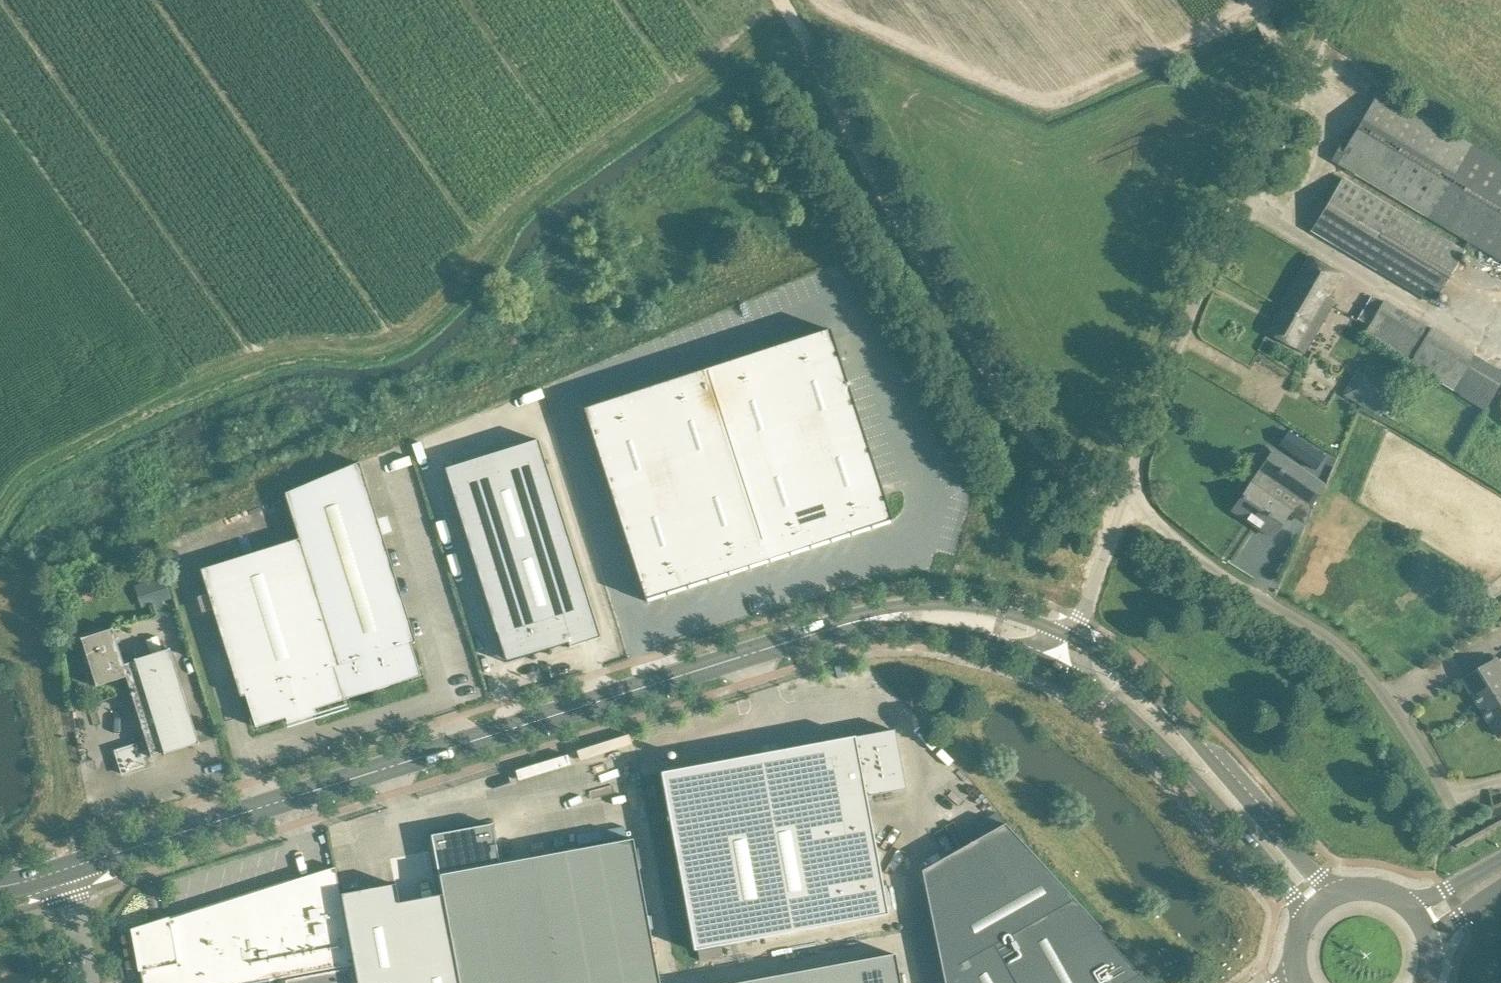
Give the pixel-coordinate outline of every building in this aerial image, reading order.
[(1354,173),(1500,261),(1500,164),(1379,91),(1337,163),(1354,173)] [(1308,231),(1431,304),(1462,252),(1339,179),(1308,231)] [(1325,301),(1340,274),(1309,256),(1281,306),(1283,307),(1268,333),(1302,353),(1331,304),(1325,301)] [(1361,340),(1408,367),(1431,328),(1383,300),(1382,303),(1371,296),(1357,320),(1368,326),(1361,340)] [(829,329),(582,409),(644,600),(891,520),(829,329)] [(1348,398),(1379,417),(1393,393),(1373,381),(1364,394),(1354,388),(1348,398)] [(600,638),(565,528),(538,439),(444,469),(505,662),(567,642),(569,647),(600,638)] [(1300,440),(1291,453),(1315,469),(1324,456),(1300,440)] [(1250,484),(1233,510),(1272,537),(1287,514),(1298,497),(1311,506),(1324,486),(1288,461),(1264,494),(1250,484)] [(285,493),(299,539),(201,569),(240,697),(245,695),(255,727),(286,718),(287,722),(315,714),(313,709),(420,676),(410,644),(415,642),(359,462),(285,493)] [(166,613),(162,602),(170,599),(163,577),(135,586),(142,608),(153,605),(156,616),(166,613)] [(111,628),(80,638),(95,687),(125,677),(146,742),(116,751),(123,774),(146,767),(143,758),(150,756),(151,757),(163,753),(163,755),(199,744),(169,648),(133,659),(134,660),(122,664),(111,628)] [(1482,708),(1500,697),(1500,665),(1498,660),(1465,680),(1482,708)] [(1482,708),(1500,736),(1500,697),(1482,708)] [(894,729),(662,773),(695,950),(697,949),(717,946),(888,913),(866,796),(905,788),(894,729)] [(341,894),(357,982),(659,982),(633,839),(499,864),(491,824),(431,835),(441,891),(397,899),(394,885),(341,894)] [(921,870),(944,982),(1146,982),(1098,930),(1100,928),(1004,824),(921,870)] [(133,931),(143,982),(356,982),(353,965),(339,895),(334,867),(316,873),(133,931)] [(719,956),(717,946),(697,949),(699,960),(719,956)] [(895,954),(739,982),(900,982),(895,954)]
